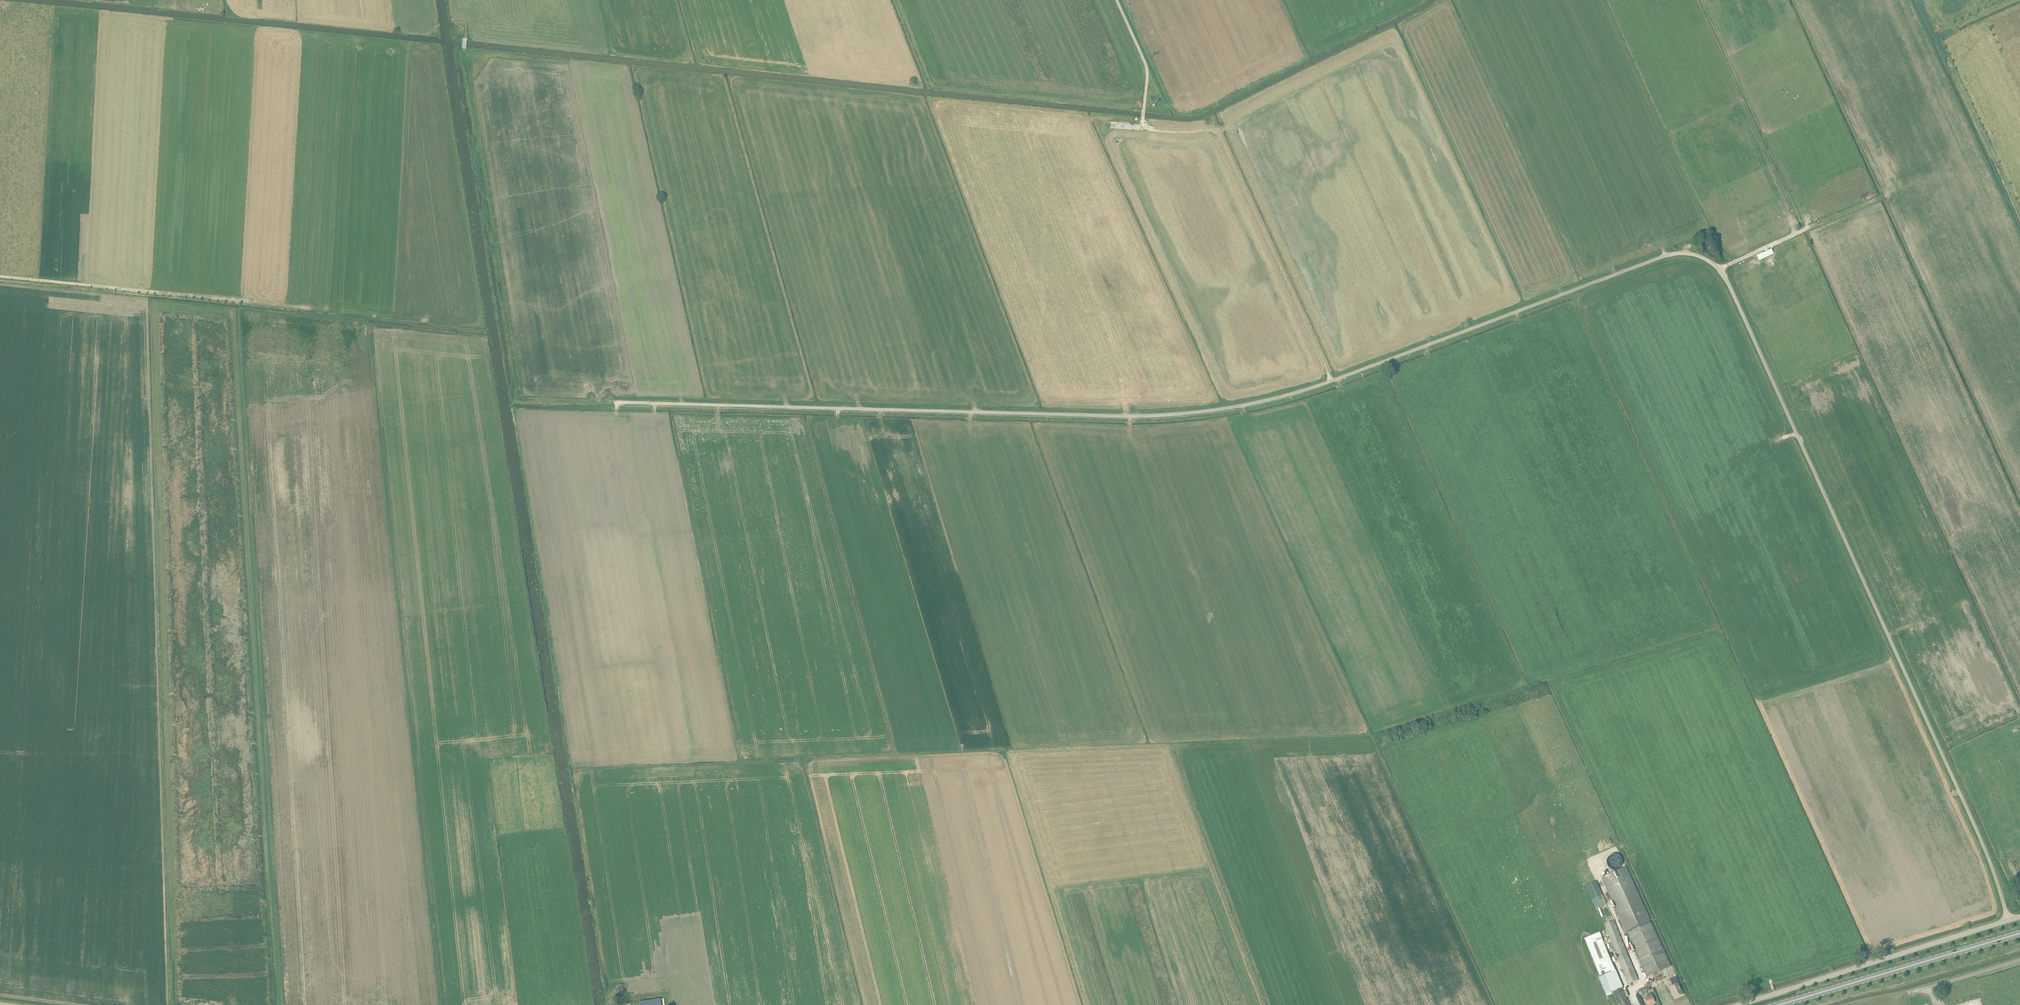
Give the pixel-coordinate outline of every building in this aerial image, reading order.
[(1602,878),(1626,931),(1627,930),(1628,933),(1627,934),(1647,977),(1671,966),(1651,922),(1651,923),(1649,920),(1650,920),(1626,867),(1602,878)] [(1597,881),(1585,886),(1596,908),(1607,903),(1597,881)] [(1604,924),(1628,983),(1639,980),(1614,920),(1604,924)] [(1584,938),(1600,976),(1605,974),(1618,1004),(1630,1004),(1616,970),(1615,970),(1610,959),(1611,959),(1600,932),(1584,938)] [(1670,979),(1673,986),(1670,987),(1675,998),(1683,994),(1678,984),(1679,984),(1676,977),(1670,979)] [(1650,987),(1638,991),(1640,996),(1647,993),(1647,991),(1651,989),(1650,987)] [(1644,1000),(1645,1002),(1646,1002),(1647,1004),(1655,1002),(1652,997),(1653,997),(1651,993),(1647,995),(1648,998),(1644,1000)]
